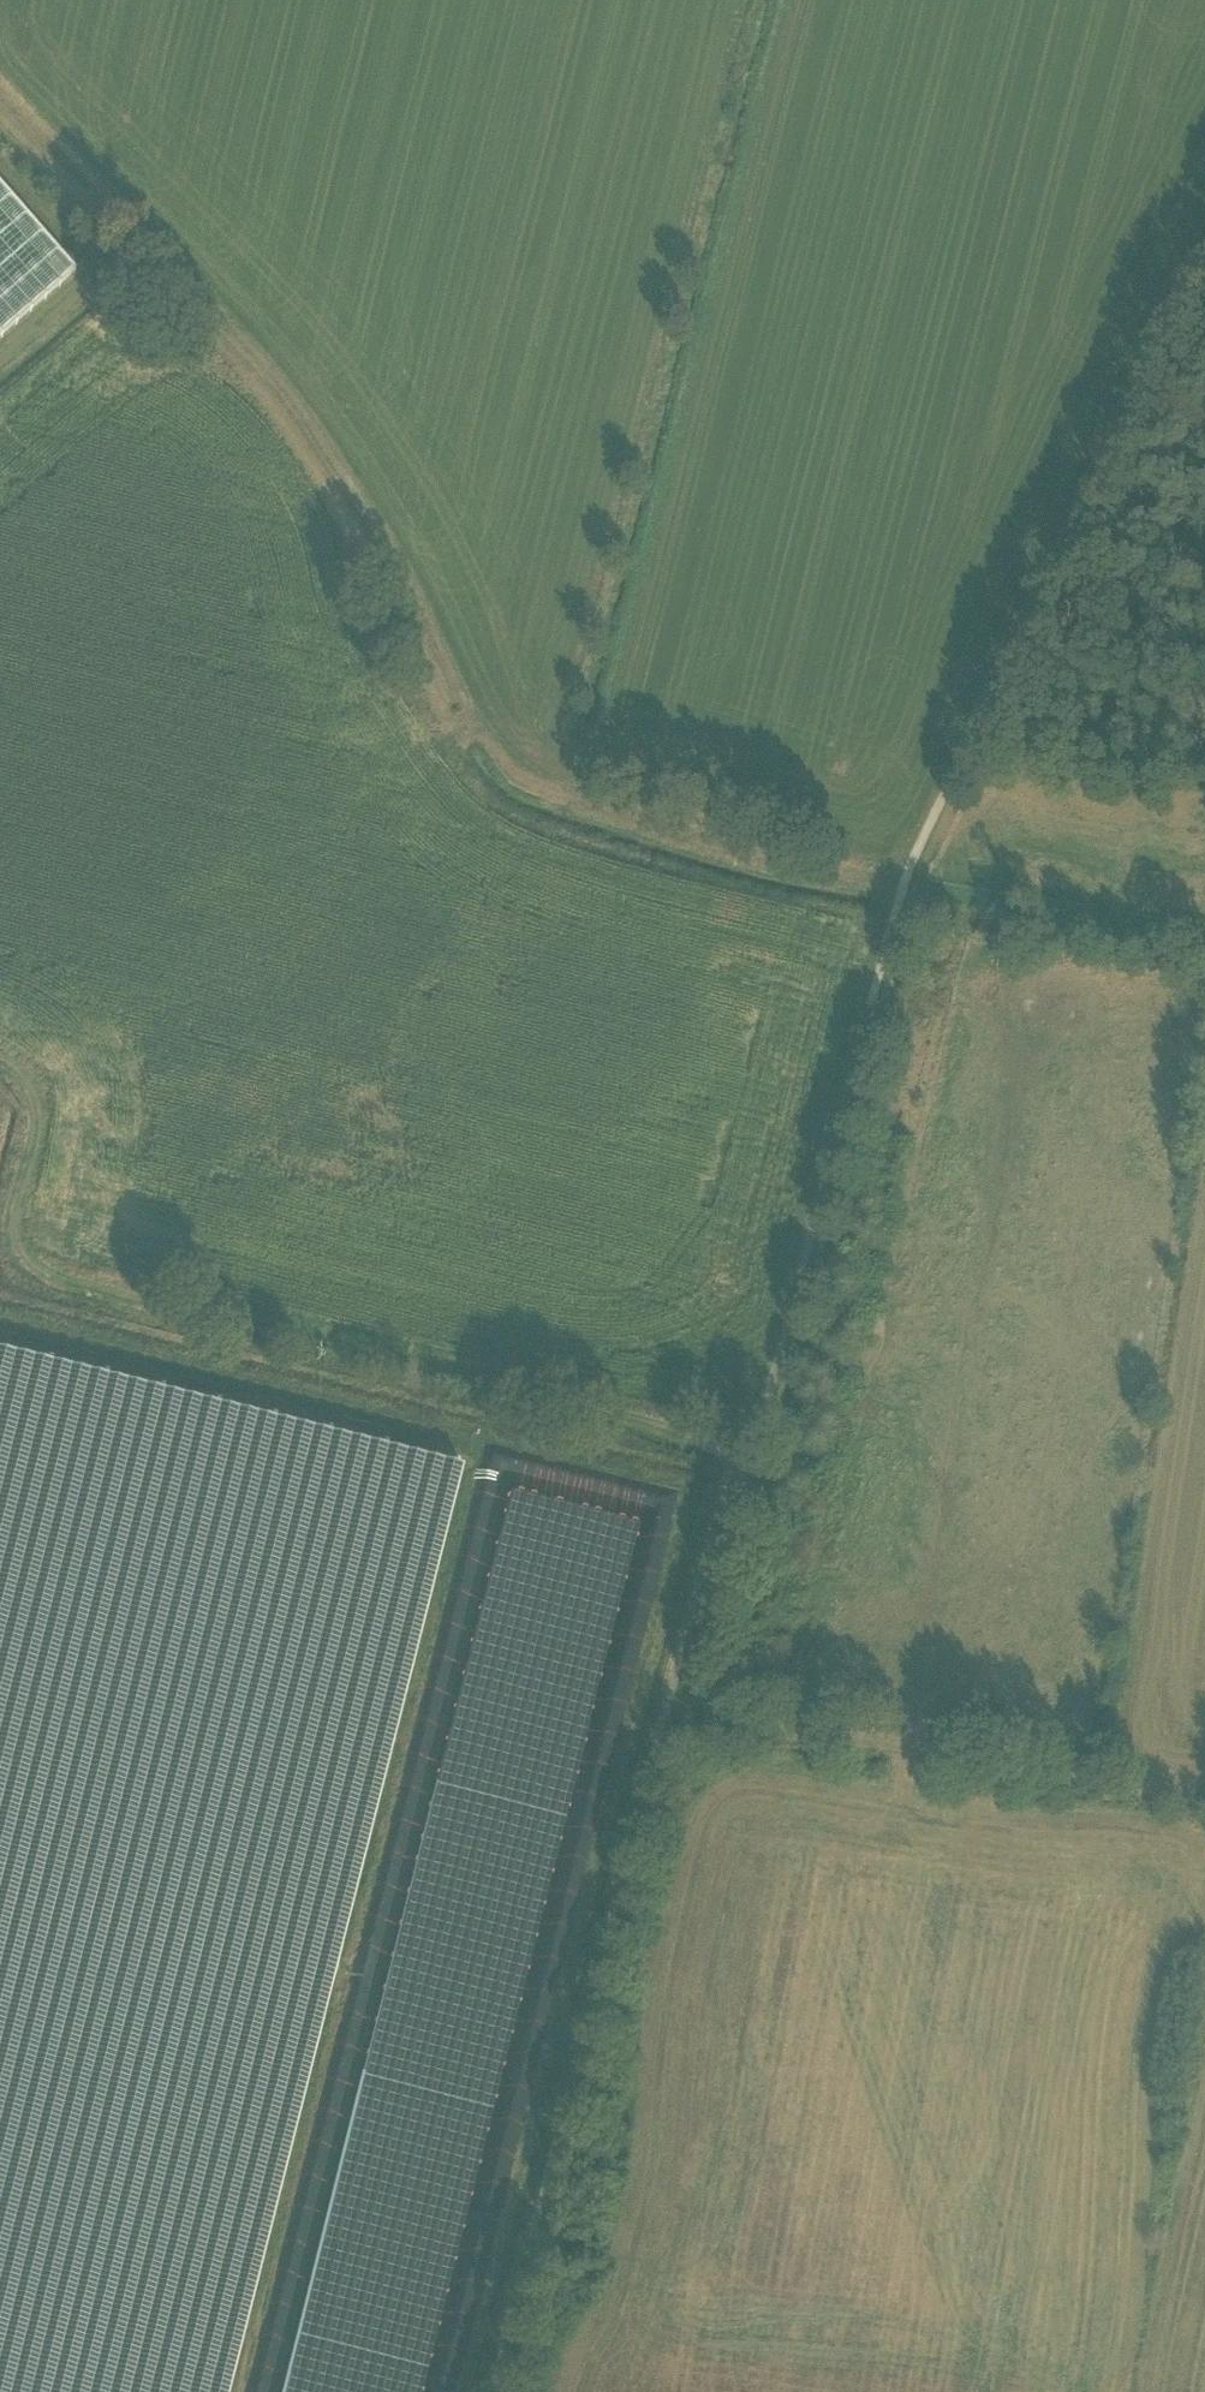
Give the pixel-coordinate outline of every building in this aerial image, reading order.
[(62,282),(74,272),(0,187),(0,336),(62,282)] [(451,1498),(0,1384),(0,2391),(224,2391),(451,1498)]
